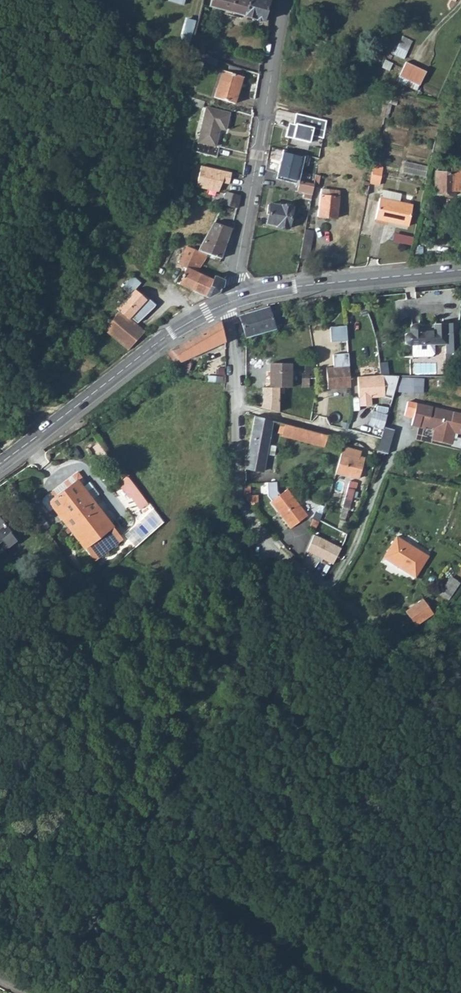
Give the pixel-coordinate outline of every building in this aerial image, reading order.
[(209,7),(245,16),(244,17),(263,22),(269,0),(268,0),(211,0),(209,7)] [(194,32),(190,46),(203,53),(207,36),(194,32)] [(394,53),(404,57),(413,40),(403,35),(394,53)] [(402,65),(396,79),(416,89),(422,75),(402,65)] [(242,78),(223,71),(215,97),(235,103),(242,78)] [(227,114),(207,109),(200,141),(192,140),(190,150),(216,156),(218,146),(213,145),(217,128),(224,129),(227,114)] [(326,120),(297,113),(294,125),(289,124),(286,137),(308,142),(310,134),(323,137),(326,120)] [(289,152),(282,150),(275,175),(295,181),(301,161),(306,163),(308,154),(290,149),(289,152)] [(406,160),(403,171),(427,176),(429,165),(406,160)] [(230,170),(200,164),(196,185),(217,189),(221,180),(228,181),(230,170)] [(374,176),(372,184),(382,186),(386,169),(376,167),(374,176)] [(451,169),(450,176),(437,175),(436,194),(456,196),(456,207),(460,207),(460,169),(451,169)] [(372,176),(365,175),(363,191),(368,192),(372,176)] [(314,183),(300,180),(298,193),(305,194),(304,199),(311,201),(313,188),(314,183)] [(230,189),(223,201),(237,206),(241,194),(241,193),(230,189)] [(341,191),(321,189),(319,217),(338,219),(341,191)] [(379,200),(374,221),(406,229),(412,208),(379,200)] [(293,208),(273,204),(269,224),(278,226),(278,227),(289,229),(293,208)] [(215,218),(207,233),(228,241),(233,225),(215,218)] [(305,230),(302,250),(311,251),(315,231),(305,230)] [(393,241),(413,244),(414,235),(394,232),(393,241)] [(207,233),(199,247),(211,251),(223,256),(228,241),(207,233)] [(186,267),(180,282),(194,288),(201,272),(198,271),(211,251),(199,247),(185,242),(178,263),(186,267)] [(121,304),(123,305),(132,314),(134,313),(150,296),(140,285),(145,279),(137,271),(126,282),(134,290),(121,304)] [(201,272),(194,288),(210,295),(219,291),(226,284),(228,277),(218,272),(215,278),(201,272)] [(150,296),(134,313),(141,320),(157,303),(150,296)] [(117,311),(106,323),(129,346),(147,329),(132,314),(123,305),(117,311)] [(268,307),(240,316),(246,337),(274,329),(273,326),(279,325),(276,315),(271,317),(268,307)] [(202,331),(171,349),(180,362),(225,342),(220,320),(202,331)] [(455,353),(459,324),(434,324),(434,332),(421,332),(421,329),(421,327),(419,326),(418,325),(416,325),(414,325),(412,326),(411,327),(410,329),(410,333),(408,333),(406,335),(405,337),(405,338),(405,340),(406,342),(407,343),(409,345),(412,344),(413,357),(432,356),(434,354),(434,344),(444,343),(445,353),(455,353)] [(346,326),(330,327),(331,342),(347,341),(346,326)] [(328,389),(351,387),(348,353),(333,354),(334,367),(326,367),(328,389)] [(291,364),(269,364),(269,387),(262,387),(262,407),(279,410),(278,388),(291,388),(291,364)] [(381,375),(357,377),(360,406),(372,405),(371,398),(385,397),(392,399),(394,392),(398,376),(381,375)] [(423,378),(398,376),(394,392),(423,394),(423,378)] [(404,415),(413,417),(411,425),(419,427),(420,425),(434,428),(432,440),(451,445),(453,432),(460,434),(460,430),(460,414),(407,402),(404,415)] [(384,427),(387,415),(371,411),(368,425),(383,429),(384,427)] [(256,419),(247,472),(264,475),(267,458),(271,438),(325,451),(329,437),(311,433),(256,419)] [(393,430),(384,427),(383,429),(378,449),(386,452),(393,430)] [(269,448),(267,458),(275,460),(277,450),(269,448)] [(338,474),(361,479),(366,459),(360,457),(361,453),(344,449),(342,454),(338,474)] [(148,503),(127,476),(119,482),(140,509),(148,503)] [(76,480),(49,501),(46,497),(44,499),(43,502),(49,511),(54,508),(95,560),(123,539),(92,500),(99,494),(89,482),(82,487),(76,480)] [(268,481),(269,497),(278,496),(277,480),(268,481)] [(257,490),(246,485),(245,499),(248,504),(251,510),(255,508),(257,490)] [(349,485),(346,498),(353,500),(356,487),(349,485)] [(286,492),(271,507),(294,531),(303,521),(294,511),(300,506),(286,492)] [(353,500),(346,498),(343,510),(350,512),(353,500)] [(294,511),(303,521),(309,516),(300,506),(294,511)] [(124,535),(135,547),(163,522),(154,509),(124,535)] [(0,518),(0,546),(6,541),(12,549),(20,542),(2,517),(0,518)] [(313,535),(305,552),(333,565),(341,548),(313,535)] [(397,537),(383,558),(415,579),(429,557),(414,547),(412,551),(402,545),(404,542),(397,537)] [(451,575),(440,592),(450,598),(460,581),(451,575)] [(422,601),(404,614),(415,629),(432,616),(422,601)]
